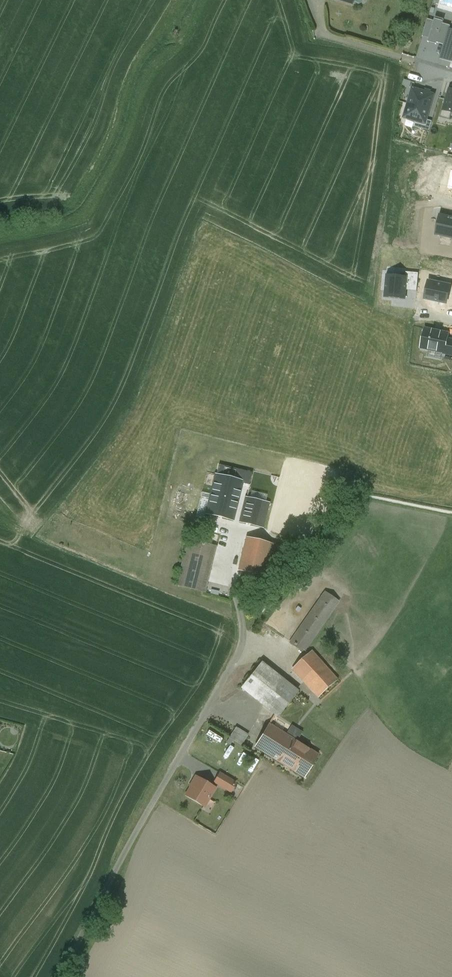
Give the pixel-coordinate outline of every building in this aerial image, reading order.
[(429,38),(428,42),(437,44),(437,42),(445,45),(449,29),(451,26),(443,23),(443,22),(435,19),(434,21),(428,19),(422,36),(429,38)] [(451,61),(451,30),(449,29),(445,45),(441,58),(451,61)] [(413,89),(409,103),(430,109),(434,95),(413,89)] [(449,89),(446,100),(445,99),(440,117),(450,120),(451,115),(451,90),(449,89)] [(430,109),(409,103),(404,117),(425,123),(430,109)] [(425,149),(422,161),(425,162),(424,167),(433,169),(437,152),(425,149)] [(408,158),(403,182),(420,186),(424,167),(425,162),(422,161),(408,158)] [(440,215),(436,234),(451,238),(451,215),(449,214),(448,216),(440,215)] [(407,277),(406,290),(417,291),(418,279),(418,273),(406,272),(406,277),(407,277)] [(387,275),(385,297),(405,299),(406,290),(407,277),(406,277),(387,275)] [(416,297),(425,299),(427,287),(423,286),(424,280),(418,279),(417,291),(416,297)] [(450,285),(429,281),(427,287),(425,299),(446,303),(450,285)] [(449,333),(425,328),(421,348),(445,353),(448,338),(449,333)] [(251,474),(219,465),(216,476),(241,482),(239,489),(247,490),(251,474)] [(241,482),(216,476),(207,513),(231,519),(239,489),(241,482)] [(269,504),(246,498),(240,522),(263,527),(269,504)] [(270,543),(247,538),(238,571),(262,576),(270,543)] [(215,547),(188,540),(177,585),(204,592),(215,547)] [(270,543),(262,576),(272,579),(281,546),(270,543)] [(325,592),(289,643),(302,652),(316,633),(338,601),(325,592)] [(336,679),(311,651),(292,669),(317,697),(318,697),(336,680),(337,680),(336,679)] [(297,691),(261,663),(241,688),(277,717),(297,691)] [(285,735),(268,724),(255,746),(304,777),(317,755),(295,741),(285,735)] [(296,730),(290,726),(285,735),(295,741),(301,733),(296,730)] [(247,735),(236,728),(229,738),(241,745),(247,735)] [(235,783),(219,774),(214,782),(230,792),(235,783)] [(214,788),(197,777),(186,796),(203,806),(214,788)]
